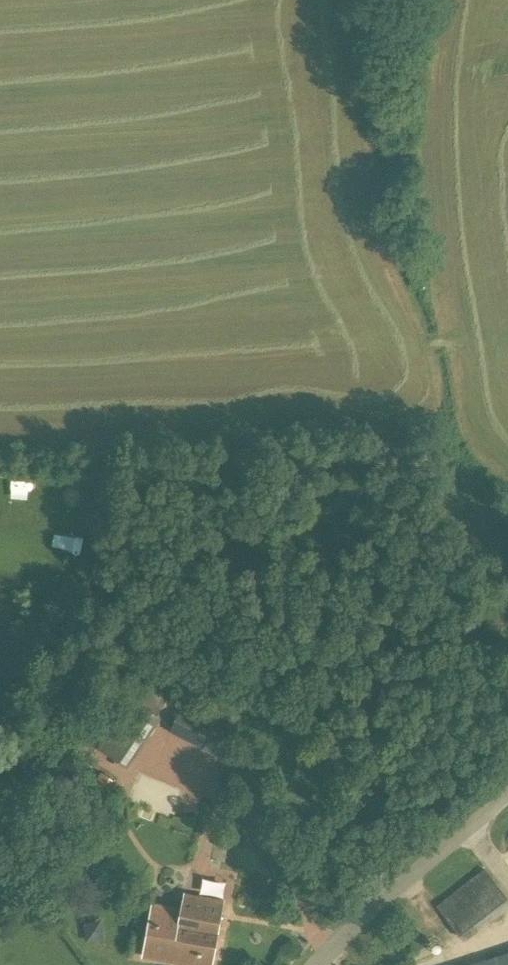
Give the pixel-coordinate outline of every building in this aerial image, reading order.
[(161,718),(157,715),(138,702),(128,716),(122,712),(98,749),(128,769),(158,724),(161,718)] [(179,717),(174,730),(231,756),(237,743),(179,717)] [(438,904),(465,939),(507,906),(507,899),(484,869),(438,904)] [(142,956),(192,964),(212,964),(224,901),(195,895),(193,902),(183,900),(182,908),(152,903),(142,956)] [(86,920),(93,939),(111,932),(103,913),(86,920)] [(466,964),(507,964),(507,962),(505,952),(466,964)]
